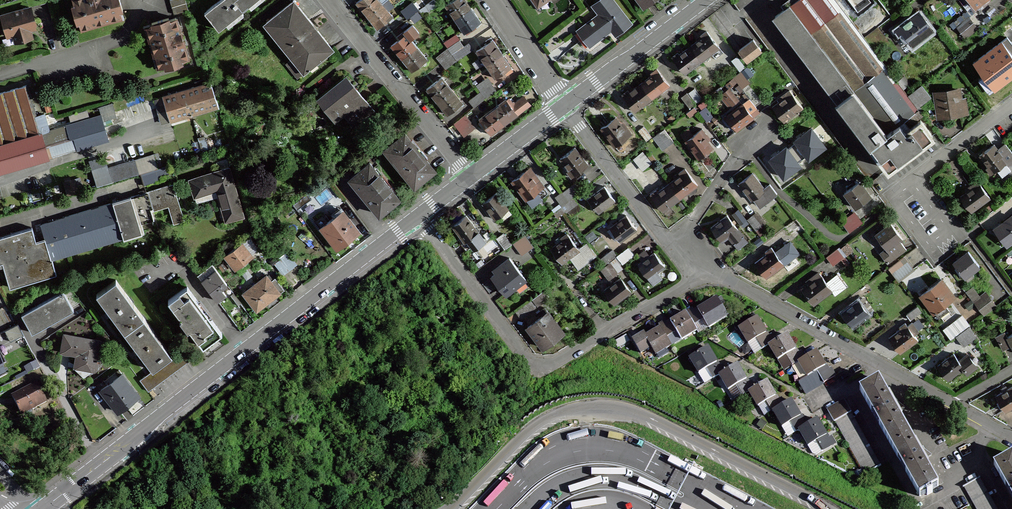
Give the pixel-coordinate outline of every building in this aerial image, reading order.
[(120,9),(117,0),(73,0),(74,5),(72,6),(77,23),(78,22),(79,22),(80,25),(92,22),(93,25),(102,22),(110,20),(109,16),(121,13),(120,9)] [(174,14),(188,9),(186,0),(170,0),(174,14)] [(219,0),(204,12),(219,29),(255,0),(219,0)] [(294,0),(265,24),(304,72),(333,49),(318,30),(294,0)] [(386,0),(359,0),(356,2),(361,9),(367,15),(382,3),(386,0)] [(426,5),(429,10),(440,3),(437,0),(433,0),(426,5)] [(454,18),(471,7),(466,0),(452,0),(445,5),(454,18)] [(536,4),(540,11),(541,10),(538,6),(536,3),(541,0),(533,0),(536,4)] [(604,33),(611,28),(616,34),(622,30),(630,24),(612,0),(599,0),(595,3),(604,15),(595,22),(604,33)] [(783,6),(785,9),(775,16),(839,100),(838,101),(873,148),(869,151),(873,156),(877,153),(884,162),(877,167),(881,174),(886,179),(893,173),(889,168),(911,152),(930,137),(932,135),(920,120),(910,128),(908,126),(923,114),(916,105),(908,94),(874,50),(871,45),(864,37),(838,3),(836,0),(791,0),(783,6)] [(407,18),(419,9),(413,2),(402,11),(407,18)] [(394,18),(382,3),(367,15),(372,22),(377,28),(388,20),(390,22),(394,18)] [(423,15),(429,10),(426,5),(419,9),(423,15)] [(474,13),(471,7),(454,18),(464,32),(472,27),(475,25),(478,23),(480,21),(474,13)] [(35,28),(33,19),(29,8),(2,16),(6,28),(12,26),(14,34),(16,42),(25,39),(32,37),(30,29),(35,28)] [(124,18),(122,9),(120,9),(121,13),(109,16),(110,20),(111,22),(124,18)] [(905,41),(908,39),(912,45),(933,29),(925,19),(920,12),(896,30),(905,41)] [(150,38),(155,55),(158,54),(162,66),(165,65),(166,67),(166,68),(183,63),(182,60),(189,58),(188,57),(190,57),(187,47),(185,47),(184,42),(182,43),(178,28),(180,27),(177,18),(176,18),(176,17),(169,19),(153,24),(149,25),(153,37),(150,38)] [(595,22),(593,20),(591,22),(578,31),(589,45),(604,33),(595,22)] [(79,22),(78,22),(80,31),(94,27),(93,25),(92,22),(80,25),(79,22)] [(153,24),(152,23),(143,26),(147,39),(150,38),(153,37),(149,25),(153,24)] [(404,31),(411,39),(419,32),(412,24),(404,31)] [(8,36),(14,34),(12,26),(6,28),(8,36)] [(874,29),(864,37),(871,45),(878,39),(881,37),(874,29)] [(411,39),(404,31),(397,37),(399,39),(391,46),(397,53),(402,58),(417,46),(411,39)] [(698,40),(690,46),(702,60),(719,47),(706,31),(700,35),(702,37),(698,40)] [(447,41),(450,46),(459,40),(456,35),(447,41)] [(878,39),(871,45),(874,50),(882,44),(878,39)] [(459,40),(450,46),(448,48),(452,53),(463,45),(459,40)] [(476,50),(486,64),(502,53),(497,47),(492,40),(490,41),(487,43),(479,49),(476,50)] [(972,62),(982,76),(978,79),(989,95),(1011,78),(1011,53),(1002,40),(972,62)] [(477,46),(479,49),(487,43),(486,41),(477,46)] [(473,49),(468,43),(458,50),(462,56),(473,49)] [(427,59),(417,46),(402,58),(407,65),(412,71),(423,63),(425,65),(427,63),(425,61),(427,59)] [(702,60),(690,46),(684,50),(679,54),(677,52),(672,57),(685,74),(702,60)] [(441,62),(451,54),(447,48),(436,57),(441,62)] [(458,50),(452,54),(457,60),(462,56),(458,50)] [(502,53),(486,64),(495,78),(506,70),(510,68),(511,67),(506,60),(502,53)] [(157,69),(166,67),(165,65),(162,66),(158,54),(155,55),(153,56),(157,69)] [(456,60),(451,54),(441,62),(446,69),(456,60)] [(745,66),(737,56),(731,60),(739,71),(745,66)] [(648,78),(641,83),(652,98),(669,85),(657,68),(651,73),(652,75),(648,78)] [(437,101),(452,89),(441,76),(426,89),(432,95),(437,101)] [(356,112),(362,119),(371,112),(365,106),(368,103),(362,96),(357,89),(354,91),(344,78),(318,99),(335,120),(344,112),(349,119),(356,112)] [(219,106),(211,82),(163,96),(170,120),(219,106)] [(652,98),(641,83),(634,88),(629,92),(628,90),(622,94),(634,111),(652,98)] [(480,92),(485,99),(496,91),(491,84),(480,92)] [(48,157),(41,133),(36,116),(27,85),(0,93),(0,171),(48,157)] [(908,94),(916,105),(929,95),(921,85),(908,94)] [(694,88),(688,92),(696,103),(702,99),(694,88)] [(462,102),(452,89),(437,101),(442,108),(447,114),(462,102)] [(967,112),(965,98),(960,99),(958,89),(936,93),(939,116),(954,113),(967,112)] [(784,121),(802,107),(790,90),(777,99),(779,101),(772,106),(778,114),(784,121)] [(485,99),(480,92),(469,100),(474,107),(485,99)] [(696,104),(687,92),(681,97),(690,109),(696,104)] [(511,106),(517,114),(530,104),(524,96),(513,104),(511,106)] [(506,99),(492,109),(504,124),(512,118),(517,114),(511,106),(507,101),(506,99)] [(749,99),(743,104),(750,113),(757,108),(749,99)] [(726,116),(737,130),(747,123),(753,118),(750,113),(743,104),(726,116)] [(504,124),(492,109),(479,119),(481,121),(478,122),(480,125),(483,124),(491,134),(498,129),(504,124)] [(354,126),(362,119),(356,112),(349,119),(354,126)] [(41,133),(49,130),(44,113),(36,116),(41,133)] [(101,115),(49,130),(41,133),(48,157),(109,139),(101,115)] [(459,130),(470,121),(465,115),(454,123),(459,130)] [(624,128),(620,123),(615,117),(609,122),(601,128),(615,146),(632,134),(626,126),(624,128)] [(643,126),(638,130),(646,140),(651,136),(643,126)] [(811,127),(792,140),(806,161),(826,147),(811,127)] [(704,136),(706,134),(702,128),(685,141),(698,158),(706,153),(713,147),(704,136)] [(657,134),(666,146),(673,140),(664,129),(657,134)] [(385,149),(415,185),(434,169),(426,159),(411,140),(405,133),(385,149)] [(657,134),(653,137),(662,149),(666,146),(657,134)] [(779,150),(768,158),(782,178),(801,165),(787,144),(779,150)] [(1008,161),(999,150),(994,144),(984,151),(984,150),(983,151),(982,151),(983,152),(979,155),(988,167),(986,168),(991,174),(996,170),(1005,164),(1008,161)] [(1006,144),(999,150),(1008,161),(1005,164),(1011,173),(1011,152),(1006,144)] [(568,169),(569,170),(567,171),(571,177),(588,165),(575,147),(568,152),(560,158),(565,165),(563,167),(566,171),(568,169)] [(652,162),(647,157),(637,165),(641,171),(652,162)] [(366,198),(380,214),(399,198),(370,162),(350,178),(366,198)] [(1005,164),(996,170),(1005,181),(1011,176),(1011,173),(1005,164)] [(170,173),(168,165),(141,173),(144,185),(161,180),(160,176),(170,173)] [(244,215),(229,168),(207,174),(190,179),(195,197),(217,190),(226,221),(244,215)] [(669,183),(680,198),(689,191),(697,185),(685,168),(679,172),(681,174),(669,183)] [(535,181),(532,176),(527,169),(520,175),(512,180),(526,199),(543,187),(538,179),(535,181)] [(777,193),(770,184),(764,188),(752,173),(746,178),(739,183),(751,199),(754,197),(761,206),(777,193)] [(970,186),(971,188),(967,191),(960,196),(971,211),(990,197),(977,180),(970,186)] [(844,193),(843,194),(848,200),(849,199),(856,208),(870,197),(865,190),(859,181),(844,193)] [(575,183),(563,193),(569,201),(573,197),(581,191),(575,183)] [(663,211),(680,198),(669,183),(662,189),(657,192),(656,190),(650,194),(663,211)] [(148,191),(154,211),(170,206),(175,223),(184,220),(173,184),(159,188),(148,191)] [(588,198),(599,212),(614,200),(610,194),(604,186),(588,198)] [(140,224),(157,219),(154,211),(148,191),(131,197),(140,224)] [(500,215),(508,209),(496,192),(489,198),(482,203),(495,219),(500,215)] [(311,199),(307,193),(300,199),(304,204),(311,199)] [(142,232),(140,224),(131,197),(113,202),(124,238),(142,232)] [(569,201),(561,207),(565,212),(565,213),(568,211),(577,203),(573,197),(569,201)] [(52,259),(124,238),(113,202),(93,208),(66,216),(41,224),(45,238),(52,259)] [(577,203),(568,211),(572,216),(582,209),(577,203)] [(349,239),(359,231),(341,207),(332,214),(334,217),(321,227),(337,248),(349,239)] [(565,212),(561,207),(554,212),(556,216),(565,212)] [(512,213),(508,209),(500,215),(504,219),(512,213)] [(740,223),(746,219),(738,209),(732,214),(740,223)] [(757,212),(754,215),(761,225),(765,222),(757,212)] [(850,231),(861,222),(854,212),(842,221),(850,231)] [(464,242),(478,231),(466,215),(459,221),(452,226),(464,242)] [(610,227),(613,231),(616,236),(620,241),(637,229),(631,222),(626,215),(610,227)] [(739,226),(737,228),(727,215),(711,228),(717,235),(722,241),(729,235),(738,247),(749,238),(739,226)] [(761,225),(754,215),(748,220),(756,230),(761,225)] [(1002,228),(997,231),(1001,237),(1006,244),(1011,240),(1011,216),(1000,225),(1002,228)] [(790,234),(800,226),(796,220),(786,228),(790,234)] [(886,248),(880,253),(887,262),(906,248),(899,240),(902,238),(897,231),(891,223),(876,234),(886,248)] [(804,231),(800,226),(790,234),(794,239),(804,231)] [(53,263),(52,259),(45,238),(37,240),(36,241),(36,239),(32,227),(0,236),(0,263),(3,262),(7,275),(10,287),(56,273),(53,263)] [(485,241),(478,231),(464,242),(461,244),(466,250),(474,245),(476,247),(485,241)] [(496,238),(505,249),(511,244),(503,233),(496,238)] [(570,255),(578,248),(567,233),(561,237),(560,236),(555,240),(557,243),(550,248),(562,263),(567,259),(571,256),(570,255)] [(524,234),(513,243),(522,255),(533,246),(524,234)] [(251,255),(241,242),(225,254),(235,267),(243,261),(251,255)] [(596,254),(587,242),(579,248),(588,259),(596,254)] [(790,243),(776,253),(783,263),(797,253),(790,243)] [(841,248),(846,255),(852,251),(846,244),(841,248)] [(628,246),(617,255),(616,256),(622,263),(634,254),(628,246)] [(783,263),(776,253),(771,247),(765,252),(767,254),(755,262),(761,271),(766,277),(784,264),(783,263)] [(839,247),(827,256),(833,264),(841,258),(844,256),(846,255),(841,248),(839,247)] [(570,255),(571,256),(579,267),(588,259),(579,248),(578,248),(570,255)] [(600,259),(604,265),(616,256),(617,255),(612,249),(600,259)] [(639,255),(643,260),(648,256),(644,251),(639,255)] [(960,257),(957,260),(953,263),(967,280),(974,275),(971,272),(979,266),(968,251),(960,257)] [(638,264),(648,278),(657,271),(664,266),(660,260),(654,252),(648,256),(643,260),(638,264)] [(844,256),(841,258),(846,265),(849,263),(844,256)] [(889,268),(894,274),(909,263),(904,256),(889,268)] [(525,279),(509,258),(499,266),(501,269),(497,273),(492,276),(499,285),(505,294),(525,279)] [(615,258),(610,262),(618,272),(623,268),(615,258)] [(212,263),(198,274),(203,280),(216,269),(212,263)] [(894,274),(894,275),(898,280),(913,269),(909,263),(894,274)] [(227,284),(216,269),(203,280),(210,289),(218,300),(226,294),(222,288),(227,284)] [(657,271),(648,278),(653,284),(662,278),(657,271)] [(832,289),(826,282),(819,272),(812,278),(813,280),(802,289),(808,296),(813,303),(831,290),(832,289)] [(832,289),(831,290),(835,295),(847,286),(837,273),(826,282),(832,289)] [(280,292),(280,291),(271,280),(267,275),(243,293),(257,310),(268,301),(280,292)] [(623,297),(631,291),(620,277),(604,290),(615,304),(623,297)] [(275,278),(271,280),(280,291),(283,288),(275,278)] [(97,294),(125,332),(144,317),(116,279),(97,294)] [(934,311),(944,304),(954,296),(942,279),(932,286),(921,295),(934,311)] [(188,328),(190,326),(204,345),(223,331),(205,308),(188,285),(170,298),(183,316),(181,318),(188,328)] [(974,302),(979,297),(972,287),(966,292),(974,302)] [(63,290),(22,314),(32,332),(54,320),(73,308),(63,290)] [(537,305),(547,297),(543,291),(533,299),(537,305)] [(985,293),(979,297),(974,302),(984,315),(995,306),(985,293)] [(865,295),(858,300),(868,314),(874,309),(867,300),(868,299),(865,295)] [(704,319),(708,327),(727,316),(716,299),(706,305),(698,310),(704,319)] [(531,300),(516,311),(521,318),(536,307),(531,300)] [(868,314),(858,300),(842,312),(847,319),(852,326),(868,314)] [(944,304),(934,311),(938,317),(949,310),(944,304)] [(922,311),(917,306),(906,314),(910,320),(922,311)] [(540,311),(543,315),(527,327),(535,337),(543,347),(563,332),(545,307),(540,311)] [(692,309),(686,313),(693,325),(700,322),(694,312),(692,309)] [(704,319),(698,310),(694,312),(700,322),(704,319)] [(681,339),(696,330),(693,325),(686,313),(679,317),(671,322),(676,331),(681,339)] [(144,317),(125,332),(139,350),(153,369),(156,367),(162,363),(167,359),(172,355),(144,317)] [(739,328),(748,343),(756,339),(766,333),(762,326),(756,318),(747,323),(739,328)] [(693,325),(696,330),(698,333),(708,327),(704,319),(700,322),(693,325)] [(659,325),(661,328),(666,337),(673,334),(667,324),(665,321),(659,325)] [(671,322),(667,324),(673,334),(676,331),(671,322)] [(918,339),(914,334),(907,326),(905,322),(899,327),(901,329),(889,337),(895,346),(900,352),(918,339)] [(907,326),(914,334),(918,331),(912,322),(907,326)] [(969,326),(956,336),(963,345),(975,336),(969,326)] [(652,333),(645,337),(651,347),(656,354),(671,345),(666,337),(661,328),(652,333)] [(666,337),(671,345),(681,339),(676,331),(673,334),(666,337)] [(1010,345),(1006,337),(1003,332),(996,336),(1003,348),(1010,345)] [(78,368),(92,371),(97,367),(98,360),(100,361),(101,358),(98,358),(102,340),(64,333),(61,351),(77,354),(81,354),(78,368)] [(756,339),(758,342),(768,337),(766,333),(756,339)] [(791,343),(786,334),(775,341),(769,345),(778,360),(786,355),(795,349),(791,343)] [(758,342),(762,349),(769,345),(775,341),(771,335),(768,337),(758,342)] [(647,349),(642,339),(640,336),(633,340),(641,353),(647,349)] [(651,347),(645,337),(642,339),(647,349),(651,347)] [(748,343),(755,353),(762,349),(758,342),(756,339),(748,343)] [(193,358),(184,347),(178,351),(187,363),(193,358)] [(690,358),(699,373),(707,368),(716,363),(712,356),(707,347),(690,358)] [(798,353),(795,349),(786,355),(788,359),(798,353)] [(181,367),(187,363),(178,351),(172,355),(181,367)] [(788,359),(792,365),(798,361),(805,358),(801,351),(798,353),(788,359)] [(822,361),(816,351),(805,358),(798,361),(807,376),(810,375),(816,371),(818,375),(827,370),(822,361)] [(964,367),(959,360),(953,353),(937,365),(943,372),(948,379),(963,367),(964,367)] [(84,376),(92,371),(78,368),(81,354),(77,354),(75,361),(74,367),(84,376)] [(967,354),(959,360),(964,367),(963,367),(967,373),(977,366),(967,354)] [(181,367),(172,355),(167,359),(176,371),(181,367)] [(784,370),(792,365),(788,359),(786,355),(778,360),(784,370)] [(176,371),(167,359),(162,363),(170,374),(176,371)] [(170,374),(162,363),(156,367),(165,379),(170,374)] [(707,368),(709,372),(718,366),(716,363),(707,368)] [(709,372),(713,378),(719,374),(725,371),(721,364),(718,366),(709,372)] [(742,373),(737,364),(725,371),(719,374),(728,390),(736,385),(746,379),(742,373)] [(156,367),(153,369),(150,371),(159,383),(165,379),(156,367)] [(699,373),(705,383),(713,378),(709,372),(707,368),(699,373)] [(818,375),(823,383),(835,376),(830,368),(827,370),(818,375)] [(150,371),(146,375),(154,386),(159,383),(150,371)] [(810,375),(818,386),(823,383),(818,375),(816,371),(810,375)] [(122,373),(101,389),(118,410),(129,402),(139,395),(122,373)] [(146,375),(140,379),(148,391),(154,386),(146,375)] [(807,376),(805,378),(812,390),(818,386),(810,375),(807,376)] [(805,378),(798,382),(806,394),(812,390),(805,378)] [(736,385),(738,389),(748,383),(746,379),(736,385)] [(860,390),(889,441),(907,431),(900,418),(901,417),(898,411),(893,402),(889,395),(887,396),(878,380),(860,390)] [(738,389),(742,395),(749,391),(755,387),(751,381),(748,383),(738,389)] [(755,387),(749,391),(758,406),(766,402),(776,396),(772,390),(766,381),(755,387)] [(17,405),(20,411),(31,405),(33,409),(47,401),(37,383),(12,396),(17,405)] [(1008,389),(1003,391),(996,395),(1001,404),(1005,411),(1011,407),(1011,386),(1008,389)] [(778,400),(776,396),(766,402),(768,406),(778,400)] [(771,411),(772,412),(773,411),(785,404),(781,398),(778,400),(768,406),(771,411)] [(896,400),(893,402),(898,411),(903,408),(900,405),(898,402),(896,399),(896,400)] [(851,412),(845,400),(838,404),(845,415),(851,412)] [(785,404),(773,411),(782,426),(790,422),(800,416),(796,409),(791,401),(785,404)] [(764,416),(771,411),(768,406),(766,402),(758,406),(764,416)] [(827,410),(834,421),(845,415),(838,404),(827,410)] [(22,414),(33,409),(31,405),(20,411),(22,414)] [(851,412),(845,415),(834,421),(834,422),(836,421),(839,428),(853,420),(849,414),(851,412)] [(790,422),(792,425),(802,419),(800,416),(790,422)] [(792,425),(796,432),(799,430),(809,424),(805,418),(802,419),(792,425)] [(809,424),(799,430),(808,445),(816,440),(826,434),(822,428),(817,419),(809,424)] [(856,427),(853,420),(839,428),(843,434),(856,427)] [(856,427),(843,434),(847,441),(860,433),(856,427)] [(932,492),(931,489),(930,488),(937,484),(926,465),(928,464),(925,458),(919,449),(916,442),(914,443),(907,431),(889,441),(920,496),(926,492),(927,495),(932,492)] [(847,441),(850,447),(864,440),(860,433),(847,441)] [(828,438),(826,434),(816,440),(818,444),(826,439),(828,438)] [(831,436),(828,438),(826,439),(830,446),(835,443),(831,436)] [(818,444),(822,450),(830,446),(826,439),(818,444)] [(816,440),(808,445),(813,453),(816,454),(822,450),(818,444),(816,440)] [(850,447),(854,454),(867,446),(864,440),(850,447)] [(858,460),(871,453),(867,446),(854,454),(858,460)] [(919,449),(925,458),(930,455),(927,452),(924,449),(925,449),(923,446),(922,447),(923,447),(919,449)] [(861,467),(875,459),(871,453),(858,460),(861,467)] [(1011,496),(1011,455),(995,465),(1011,496)] [(864,474),(864,475),(881,465),(879,466),(875,459),(861,467),(862,468),(865,473),(864,474)] [(858,477),(864,474),(865,473),(862,468),(852,474),(858,477)] [(964,487),(968,493),(982,485),(978,479),(980,478),(980,477),(963,487),(964,487)] [(968,493),(972,500),(985,492),(982,485),(968,493)] [(985,492),(972,500),(975,506),(989,499),(985,492)] [(977,508),(986,508),(993,505),(989,499),(975,506),(977,508)]
